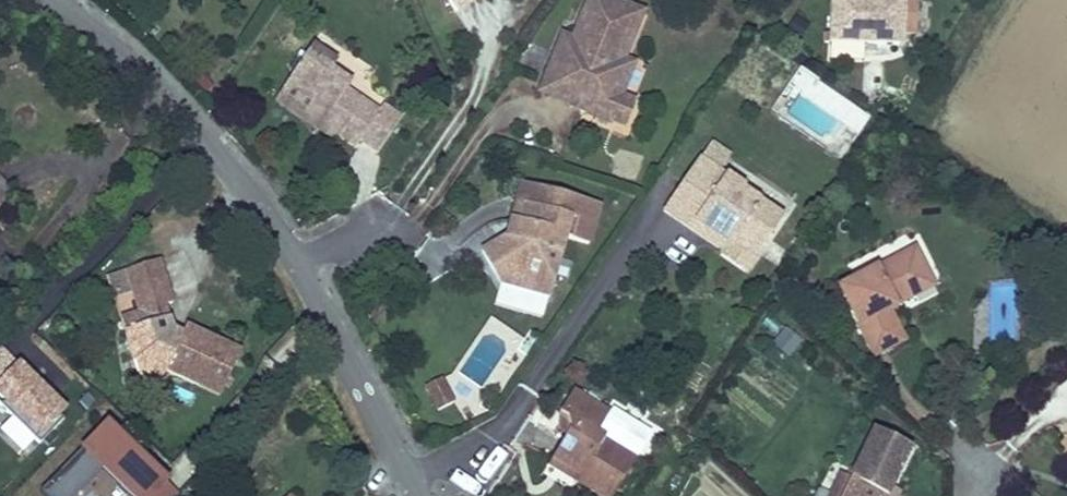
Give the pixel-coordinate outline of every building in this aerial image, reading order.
[(568,27),(561,48),(548,43),(538,74),(579,87),(574,100),(605,111),(615,81),(626,49),(618,46),(634,0),(577,0),(568,27)] [(821,32),(889,34),(890,22),(904,23),(904,0),(821,0),(821,32)] [(568,27),(555,22),(548,43),(561,48),(568,27)] [(268,90),(348,144),(353,134),(372,147),(395,114),(374,100),(367,110),(334,87),(339,80),(321,68),(326,61),(299,43),(268,90)] [(579,87),(538,74),(533,87),(574,100),(579,87)] [(631,86),(615,81),(605,111),(621,116),(631,86)] [(665,200),(688,216),(694,207),(725,228),(727,226),(750,242),(775,204),(737,179),(739,177),(698,150),(665,200)] [(515,212),(510,231),(502,228),(477,240),(498,275),(516,280),(544,288),(560,228),(584,234),(594,196),(516,175),(513,185),(520,196),(515,212)] [(725,228),(694,207),(688,216),(720,237),(718,239),(741,255),(750,242),(727,226),(725,228)] [(515,212),(507,210),(502,228),(510,231),(515,212)] [(122,249),(135,292),(140,308),(121,314),(134,358),(156,367),(163,352),(218,378),(239,332),(185,307),(182,314),(167,308),(161,285),(169,282),(153,238),(122,249)] [(887,312),(893,309),(889,302),(927,281),(910,250),(836,291),(871,359),(903,341),(887,312)] [(544,288),(516,280),(498,275),(493,294),(539,307),(544,288)] [(927,281),(889,302),(893,309),(930,288),(927,281)] [(121,314),(140,308),(135,292),(116,299),(121,314)] [(791,361),(801,341),(780,330),(770,350),(791,361)] [(16,341),(0,357),(0,373),(2,375),(0,376),(0,382),(36,418),(61,394),(56,389),(59,386),(16,341)] [(422,378),(434,403),(448,396),(436,371),(422,378)] [(551,454),(577,474),(568,484),(583,495),(611,495),(631,469),(593,439),(610,418),(576,392),(553,423),(561,430),(563,440),(551,454)] [(161,460),(103,400),(31,470),(51,490),(94,448),(133,488),(161,460)] [(982,432),(997,450),(1020,432),(1005,414),(982,432)] [(867,435),(847,478),(837,473),(827,495),(883,495),(904,451),(867,435)] [(577,474),(551,454),(543,465),(568,484),(577,474)]
